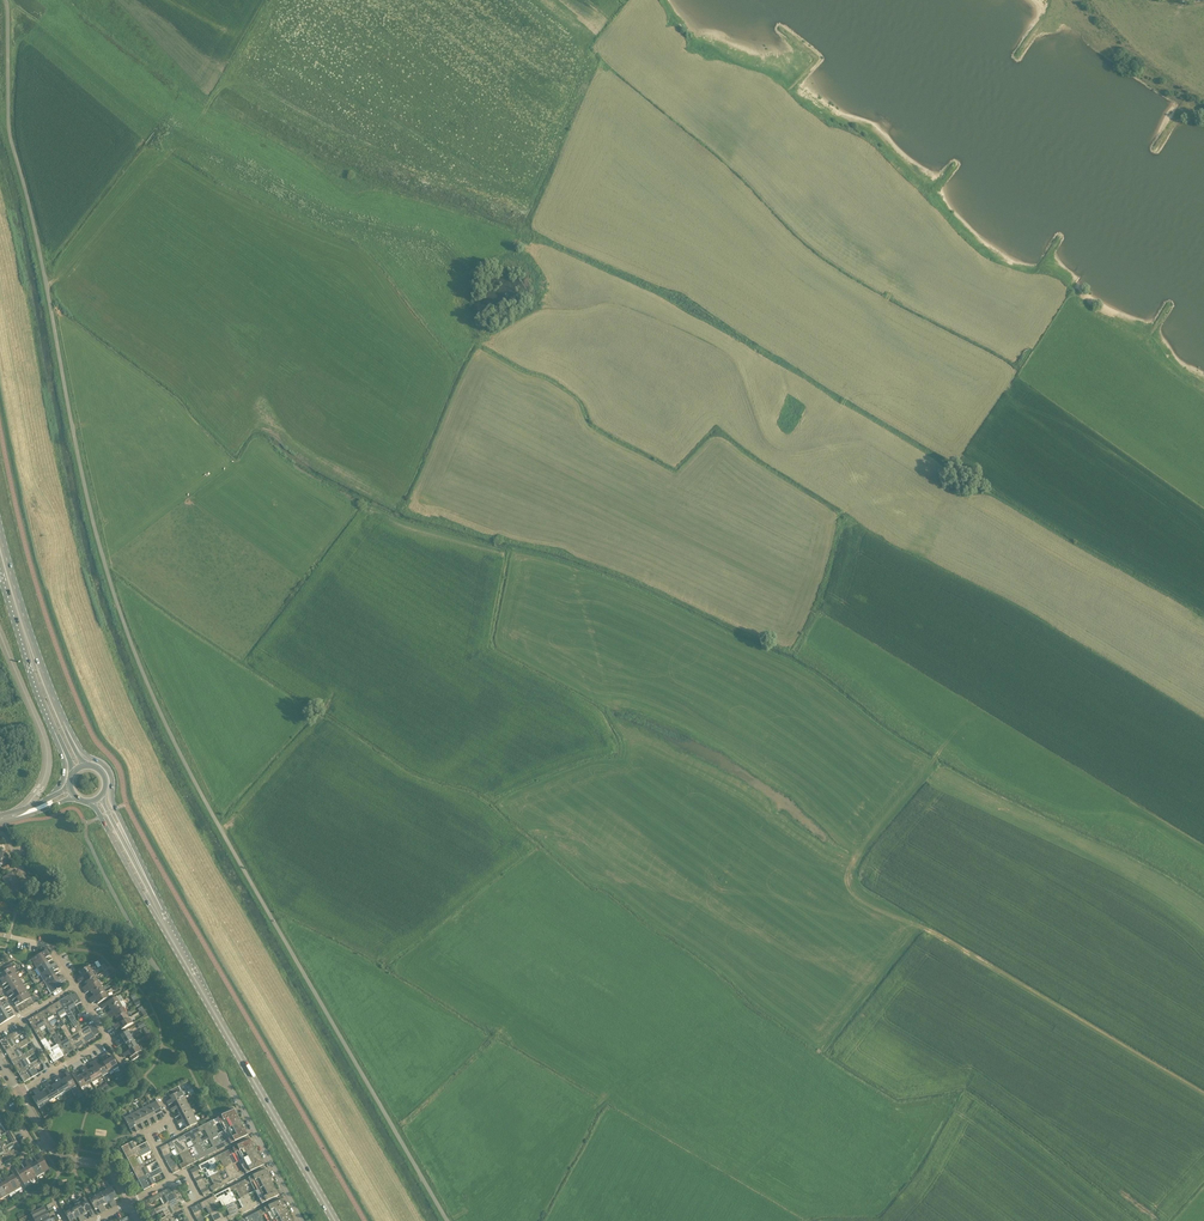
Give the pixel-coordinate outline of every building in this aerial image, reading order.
[(18,885),(17,882),(15,880),(22,876),(18,870),(3,879),(10,890),(18,885)] [(34,962),(38,968),(47,962),(44,959),(50,955),(49,953),(34,962)] [(94,962),(97,968),(100,966),(103,971),(106,969),(100,959),(94,962)] [(49,966),(47,962),(38,968),(41,974),(56,965),(55,963),(49,966)] [(6,966),(0,970),(0,971),(4,977),(0,979),(0,982),(0,983),(15,974),(11,967),(9,964),(6,966)] [(41,974),(45,980),(54,975),(52,971),(58,967),(56,965),(41,974)] [(76,978),(77,980),(93,971),(90,966),(78,973),(80,975),(76,978)] [(83,980),(85,983),(96,976),(93,971),(77,980),(79,983),(83,980)] [(19,980),(15,974),(0,983),(2,985),(8,981),(10,985),(19,980)] [(56,979),(54,975),(45,980),(49,986),(64,977),(62,975),(56,979)] [(99,981),(96,976),(85,983),(86,986),(82,988),(84,991),(99,981)] [(65,980),(64,977),(49,986),(53,993),(62,987),(59,983),(65,980)] [(6,992),(8,995),(22,986),(19,980),(10,985),(12,989),(6,992)] [(89,991),(91,993),(102,987),(99,981),(84,991),(85,993),(89,991)] [(26,992),(22,986),(8,995),(9,997),(15,994),(17,997),(26,992)] [(89,999),(90,1001),(106,992),(102,987),(91,993),(93,996),(89,999)] [(15,1007),(19,1005),(22,1003),(25,1001),(28,1000),(30,998),(26,992),(17,997),(20,1001),(14,1005),(15,1007)] [(109,997),(106,992),(90,1001),(92,1004),(96,1001),(98,1004),(109,997)] [(136,1006),(140,1003),(133,993),(129,996),(136,1006)] [(63,1008),(66,1013),(71,1022),(76,1020),(70,1010),(76,1007),(76,1005),(74,1002),(72,999),(70,996),(69,995),(69,996),(59,1002),(63,1008)] [(107,1006),(109,1009),(120,1002),(123,1000),(120,995),(101,1006),(103,1009),(107,1006)] [(61,1029),(66,1026),(60,1016),(66,1013),(63,1008),(59,1002),(58,1003),(57,1002),(53,1005),(55,1009),(51,1011),(55,1019),(61,1029)] [(123,1007),(120,1002),(109,1009),(110,1012),(106,1014),(108,1017),(123,1007)] [(8,1003),(0,1007),(0,1016),(5,1013),(3,1009),(9,1006),(8,1003)] [(38,1014),(45,1025),(51,1035),(55,1032),(50,1023),(55,1019),(51,1011),(49,1007),(42,1011),(43,1012),(40,1014),(40,1013),(38,1014)] [(113,1017),(115,1020),(126,1013),(123,1007),(108,1017),(109,1019),(113,1017)] [(5,1013),(0,1016),(0,1024),(15,1015),(14,1013),(8,1017),(5,1013)] [(113,1025),(114,1027),(129,1018),(126,1013),(115,1020),(117,1022),(113,1025)] [(41,1041),(45,1038),(39,1029),(45,1025),(38,1014),(32,1017),(36,1024),(35,1025),(33,1022),(30,1024),(41,1041)] [(129,1018),(114,1027),(115,1030),(119,1027),(121,1030),(133,1023),(129,1018)] [(76,1020),(71,1022),(77,1032),(84,1043),(94,1036),(94,1037),(95,1037),(94,1036),(92,1033),(90,1030),(89,1027),(88,1026),(82,1030),(76,1020)] [(139,1029),(145,1026),(142,1021),(136,1025),(139,1029)] [(84,1043),(77,1032),(72,1036),(66,1026),(61,1029),(67,1039),(71,1045),(74,1043),(73,1041),(74,1041),(78,1047),(83,1045),(82,1043),(84,1043)] [(12,1048),(17,1044),(13,1039),(23,1033),(21,1028),(6,1037),(8,1042),(2,1045),(5,1051),(9,1049),(12,1048)] [(116,1045),(132,1035),(129,1030),(117,1037),(119,1040),(115,1042),(116,1045)] [(55,1032),(51,1035),(57,1045),(60,1049),(62,1048),(63,1050),(65,1049),(68,1053),(68,1052),(73,1049),(74,1050),(71,1045),(67,1039),(61,1042),(55,1032)] [(135,1041),(132,1035),(116,1045),(118,1047),(122,1045),(124,1047),(135,1041)] [(12,1048),(9,1049),(12,1053),(8,1056),(12,1062),(17,1058),(18,1058),(23,1055),(20,1049),(32,1042),(29,1037),(17,1044),(12,1048)] [(60,1049),(57,1045),(51,1048),(45,1038),(41,1041),(53,1062),(55,1062),(51,1055),(54,1053),(58,1060),(57,1059),(63,1055),(64,1056),(60,1049)] [(121,1053),(123,1055),(138,1046),(135,1041),(124,1047),(125,1050),(121,1053)] [(138,1046),(123,1055),(124,1058),(128,1055),(132,1061),(143,1054),(138,1046)] [(23,1055),(18,1058),(17,1058),(18,1060),(19,1060),(20,1062),(14,1066),(18,1072),(24,1068),(29,1065),(26,1059),(36,1053),(33,1049),(23,1055)] [(104,1055),(113,1070),(118,1067),(112,1056),(109,1058),(106,1053),(104,1055)] [(104,1061),(101,1062),(108,1074),(113,1070),(104,1055),(101,1056),(104,1061)] [(24,1068),(18,1072),(24,1083),(35,1076),(32,1070),(42,1063),(39,1059),(29,1065),(24,1068)] [(95,1060),(93,1061),(103,1077),(108,1074),(101,1062),(98,1064),(95,1060)] [(93,1067),(90,1069),(97,1080),(103,1077),(93,1061),(91,1063),(93,1067)] [(97,1080),(90,1069),(88,1070),(85,1066),(83,1067),(92,1083),(97,1080)] [(83,1073),(80,1075),(87,1086),(92,1083),(83,1067),(80,1069),(83,1073)] [(66,1077),(63,1078),(70,1090),(76,1087),(66,1071),(64,1073),(66,1077)] [(87,1086),(80,1075),(77,1077),(75,1072),(72,1074),(82,1089),(87,1086)] [(58,1076),(56,1077),(65,1093),(70,1090),(63,1078),(61,1080),(58,1076)] [(53,1084),(60,1096),(65,1093),(56,1077),(53,1079),(56,1083),(53,1084)] [(48,1082),(45,1084),(55,1099),(60,1096),(53,1084),(50,1086),(48,1082)] [(43,1091),(50,1102),(55,1099),(45,1084),(43,1085),(45,1089),(43,1091)] [(173,1103),(183,1098),(180,1091),(179,1092),(177,1087),(168,1092),(172,1100),(167,1103),(168,1106),(173,1103)] [(37,1088),(35,1090),(44,1105),(50,1102),(43,1091),(40,1092),(37,1088)] [(44,1105),(35,1090),(33,1091),(35,1095),(32,1097),(39,1109),(44,1105)] [(187,1104),(183,1098),(173,1103),(175,1107),(170,1110),(171,1112),(176,1110),(176,1109),(187,1104)] [(150,1106),(155,1116),(159,1114),(162,1119),(164,1118),(157,1103),(150,1106)] [(190,1110),(187,1104),(176,1109),(176,1110),(178,1113),(173,1116),(174,1119),(180,1116),(179,1116),(190,1110)] [(158,1121),(155,1116),(150,1106),(144,1109),(149,1119),(153,1117),(155,1123),(158,1121)] [(144,1109),(137,1113),(142,1123),(142,1122),(146,1121),(149,1126),(152,1124),(149,1119),(144,1109)] [(224,1142),(226,1146),(234,1142),(247,1135),(234,1109),(221,1116),(213,1120),(215,1125),(227,1119),(228,1119),(236,1135),(235,1135),(236,1136),(224,1142)] [(193,1117),(190,1110),(179,1116),(180,1116),(181,1120),(176,1122),(178,1125),(183,1122),(193,1117)] [(137,1113),(131,1116),(136,1126),(140,1124),(143,1129),(145,1128),(142,1122),(142,1123),(137,1113)] [(0,1123),(6,1132),(10,1130),(2,1116),(0,1117),(0,1123)] [(136,1126),(131,1116),(124,1119),(129,1129),(134,1127),(136,1132),(139,1131),(136,1126)] [(183,1122),(185,1126),(180,1129),(181,1131),(196,1124),(193,1117),(183,1122)] [(198,1128),(200,1133),(204,1130),(209,1139),(218,1134),(213,1126),(215,1125),(213,1120),(198,1128)] [(193,1147),(203,1142),(198,1134),(200,1133),(198,1128),(183,1136),(185,1140),(189,1138),(193,1147)] [(10,1130),(6,1132),(12,1143),(6,1146),(13,1157),(18,1153),(19,1154),(15,1147),(19,1145),(10,1130)] [(218,1134),(209,1139),(213,1147),(209,1149),(211,1154),(226,1146),(224,1142),(222,1143),(218,1134)] [(1,1161),(3,1164),(13,1158),(13,1157),(6,1146),(0,1136),(0,1146),(1,1149),(0,1150),(0,1160),(1,1161)] [(179,1154),(188,1150),(183,1141),(185,1140),(183,1136),(168,1144),(170,1148),(174,1146),(179,1154)] [(240,1172),(242,1176),(250,1172),(263,1165),(250,1139),(237,1146),(228,1150),(231,1155),(243,1149),(252,1165),(251,1165),(251,1166),(240,1172)] [(134,1154),(149,1146),(147,1142),(136,1147),(133,1141),(121,1147),(125,1154),(131,1150),(134,1154)] [(211,1154),(209,1149),(207,1150),(203,1142),(193,1147),(198,1155),(194,1157),(196,1162),(211,1154)] [(151,1151),(149,1146),(134,1154),(136,1159),(129,1162),(132,1169),(137,1166),(144,1162),(141,1156),(151,1151)] [(196,1162),(194,1157),(192,1158),(188,1150),(179,1154),(183,1163),(179,1165),(181,1169),(196,1162)] [(213,1158),(216,1163),(220,1161),(224,1169),(233,1164),(229,1156),(231,1155),(228,1150),(213,1158)] [(41,1161),(37,1163),(42,1172),(43,1173),(49,1169),(40,1153),(37,1155),(41,1161)] [(154,1157),(144,1162),(137,1166),(139,1170),(135,1173),(138,1179),(143,1177),(145,1176),(150,1173),(147,1167),(157,1162),(154,1157)] [(210,1177),(218,1172),(214,1164),(216,1163),(213,1158),(199,1166),(201,1170),(205,1168),(210,1177)] [(27,1160),(36,1175),(42,1172),(37,1163),(33,1165),(32,1162),(33,1162),(33,1161),(32,1159),(31,1159),(30,1159),(27,1160)] [(36,1175),(27,1160),(25,1162),(28,1168),(25,1170),(31,1180),(37,1177),(36,1175)] [(233,1164),(224,1169),(229,1177),(225,1179),(227,1184),(242,1176),(240,1172),(238,1173),(233,1164)] [(17,1166),(15,1168),(24,1184),(31,1180),(25,1170),(21,1173),(17,1166)] [(157,1169),(150,1173),(145,1176),(143,1177),(145,1181),(140,1183),(144,1190),(155,1184),(152,1178),(162,1172),(160,1168),(157,1169)] [(267,1196),(255,1202),(258,1206),(279,1195),(265,1169),(244,1180),(247,1185),(258,1179),(258,1180),(259,1179),(267,1195),(267,1196)] [(227,1184),(225,1179),(223,1181),(218,1172),(210,1177),(214,1185),(210,1187),(212,1192),(227,1184)] [(7,1173),(5,1174),(14,1191),(21,1187),(14,1175),(11,1176),(10,1174),(9,1175),(7,1173)] [(14,1191),(5,1174),(3,1176),(6,1182),(2,1184),(8,1194),(14,1191)] [(229,1188),(232,1193),(236,1191),(240,1199),(249,1195),(245,1186),(247,1185),(244,1180),(229,1188)] [(2,1184),(0,1186),(0,1194),(2,1198),(8,1194),(2,1184)] [(111,1187),(106,1190),(114,1206),(117,1205),(114,1200),(117,1199),(111,1187)] [(229,1188),(214,1196),(217,1201),(221,1199),(225,1207),(234,1202),(230,1194),(232,1193),(229,1188)] [(100,1193),(106,1204),(109,1203),(112,1207),(114,1206),(106,1190),(100,1193)] [(164,1204),(175,1199),(172,1193),(173,1192),(168,1194),(166,1190),(148,1199),(151,1204),(161,1198),(164,1204)] [(100,1193),(95,1196),(103,1212),(106,1210),(104,1206),(106,1204),(100,1193)] [(249,1195),(240,1199),(244,1207),(240,1209),(243,1214),(258,1206),(255,1202),(253,1203),(249,1195)] [(103,1212),(95,1196),(89,1198),(95,1210),(99,1208),(101,1213),(103,1212)] [(211,1214),(219,1210),(215,1202),(217,1201),(214,1196),(200,1204),(202,1208),(206,1206),(211,1214)] [(176,1198),(175,1199),(164,1204),(154,1209),(156,1214),(166,1209),(169,1215),(182,1209),(181,1209),(180,1209),(177,1203),(178,1203),(178,1202),(171,1206),(169,1202),(176,1198)] [(80,1202),(86,1214),(89,1212),(91,1217),(94,1216),(86,1199),(80,1202)] [(281,1199),(260,1211),(262,1215),(274,1209),(274,1210),(275,1209),(281,1220),(292,1220),(281,1199)] [(86,1214),(80,1202),(75,1205),(83,1220),(84,1220),(86,1220),(83,1215),(86,1214)] [(225,1207),(230,1215),(225,1217),(228,1220),(229,1220),(243,1214),(240,1209),(238,1211),(234,1202),(225,1207)] [(69,1208),(76,1219),(78,1218),(80,1220),(83,1220),(75,1205),(69,1208)] [(33,1219),(45,1212),(43,1208),(44,1207),(31,1214),(33,1219)] [(69,1208),(64,1211),(69,1220),(73,1220),(76,1219),(69,1208)] [(182,1209),(169,1215),(159,1220),(160,1220),(175,1220),(174,1219),(184,1213),(182,1209)] [(225,1217),(223,1218),(219,1210),(211,1214),(214,1220),(228,1220),(225,1217)] [(260,1211),(245,1218),(246,1220),(251,1220),(263,1220),(260,1216),(262,1215),(260,1211)] [(45,1212),(33,1219),(34,1220),(40,1220),(48,1217),(45,1212)]
